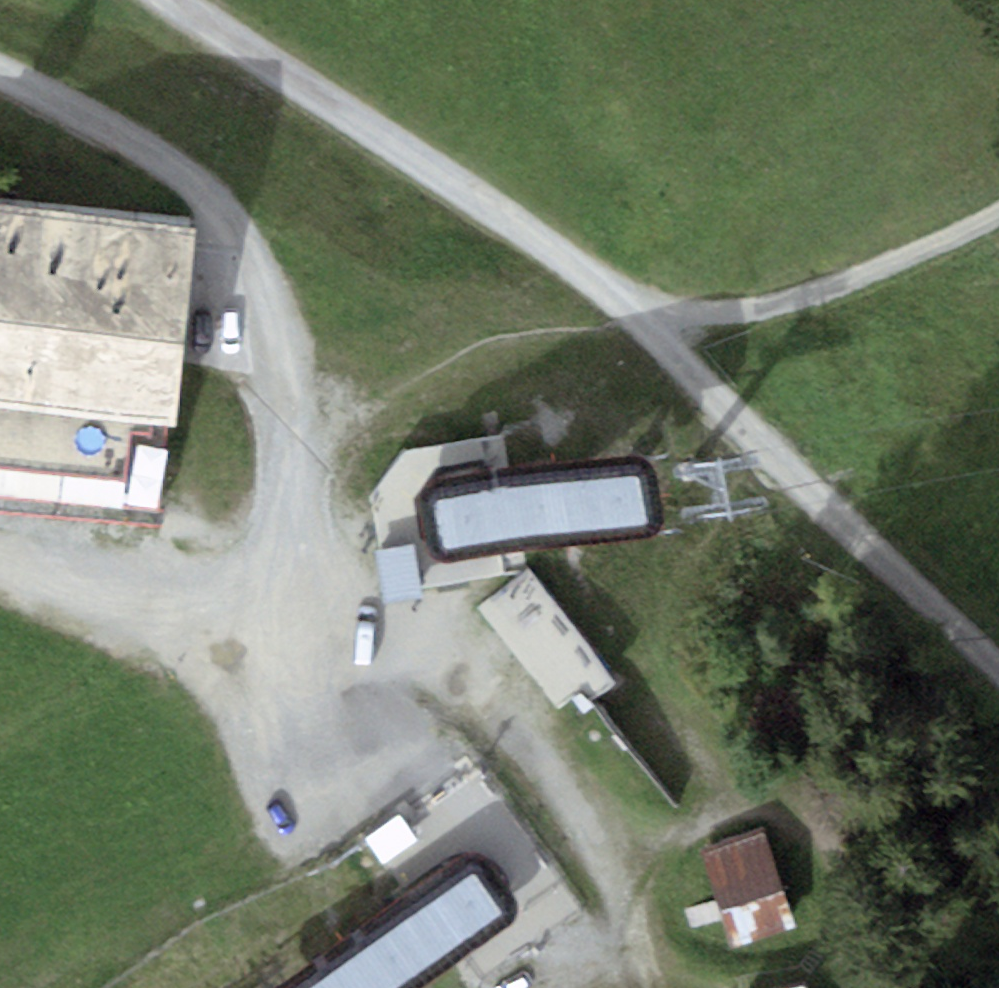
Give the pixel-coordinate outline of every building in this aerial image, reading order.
[(126,479),(132,421),(170,426),(193,227),(0,204),(0,464),(126,479)] [(634,450),(436,481),(429,484),(424,488),(420,495),(419,503),(427,548),(430,555),(435,560),(441,563),(449,564),(648,535),(654,531),(659,526),(662,519),(663,510),(654,464),(649,457),(643,452),(634,450)] [(485,621),(554,730),(605,698),(536,589),(485,621)] [(416,816),(404,799),(361,828),(373,847),(387,849),(414,830),(416,816)] [(763,830),(700,851),(732,947),(795,926),(763,830)] [(272,968),(267,974),(264,979),(264,987),(392,987),(504,911),(508,905),(510,898),(510,890),(507,882),(481,844),(474,841),(466,839),(457,841),(272,968)]
